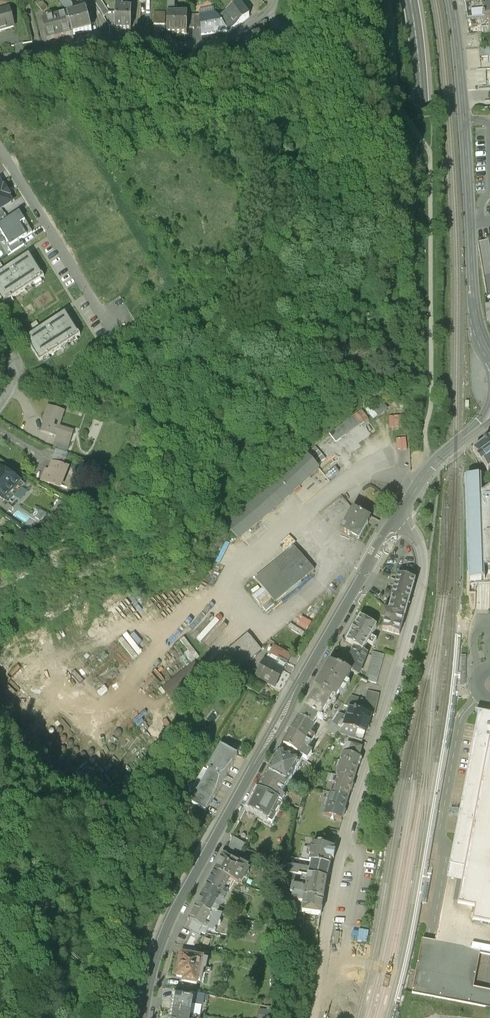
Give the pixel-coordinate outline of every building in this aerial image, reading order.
[(43,8),(47,5),(43,0),(37,0),(36,1),(43,8)] [(73,30),(91,25),(86,5),(73,8),(73,4),(69,0),(63,0),(62,1),(61,1),(67,9),(68,11),(73,30)] [(103,11),(109,7),(104,0),(96,0),(103,11)] [(115,22),(131,23),(131,3),(129,3),(127,0),(115,0),(115,22)] [(167,24),(186,25),(187,19),(187,7),(187,2),(174,2),(174,0),(167,0),(167,24)] [(242,0),(233,0),(225,6),(235,19),(249,9),(242,0)] [(465,4),(466,9),(484,3),(483,0),(473,0),(465,4)] [(154,5),(154,16),(165,16),(165,5),(154,5)] [(216,6),(199,8),(201,26),(227,23),(228,25),(235,19),(225,6),(219,11),(216,6)] [(14,24),(9,7),(0,9),(0,27),(14,24)] [(483,8),(466,9),(467,20),(484,18),(483,8)] [(68,11),(43,17),(47,35),(73,30),(68,11)] [(468,28),(469,34),(477,34),(489,32),(489,17),(488,18),(489,27),(468,28)] [(262,37),(257,21),(248,26),(249,29),(247,30),(246,27),(243,29),(243,31),(242,31),(245,38),(247,43),(262,37)] [(477,34),(469,34),(470,49),(478,48),(477,34)] [(479,48),(480,56),(489,56),(489,48),(479,48)] [(478,68),(478,89),(489,88),(489,68),(478,68)] [(478,89),(469,90),(471,100),(485,100),(485,94),(489,94),(489,88),(478,89)] [(0,183),(0,209),(2,208),(12,202),(8,196),(10,195),(5,186),(3,188),(0,183)] [(10,245),(10,246),(21,239),(32,232),(19,211),(8,218),(0,223),(0,229),(10,245)] [(0,216),(0,223),(8,218),(5,213),(5,214),(0,216)] [(10,246),(10,245),(8,246),(12,252),(24,244),(21,239),(10,246)] [(0,271),(0,297),(3,302),(44,276),(30,253),(12,263),(14,265),(6,270),(5,268),(0,271)] [(42,326),(24,337),(39,360),(80,335),(65,311),(49,322),(50,323),(43,328),(42,326)] [(383,403),(374,410),(379,416),(388,409),(383,403)] [(65,411),(48,405),(44,418),(48,419),(47,423),(45,423),(42,431),(57,436),(67,440),(69,431),(59,427),(65,411)] [(359,413),(330,427),(335,438),(365,423),(359,413)] [(365,435),(371,433),(368,425),(362,427),(365,435)] [(67,440),(57,436),(53,448),(58,450),(67,453),(71,441),(67,440)] [(474,452),(488,471),(489,469),(489,470),(489,440),(474,452)] [(67,453),(58,450),(53,462),(63,466),(65,459),(67,460),(69,454),(67,453)] [(305,450),(224,518),(238,534),(319,466),(305,450)] [(63,466),(53,462),(48,476),(45,475),(42,485),(61,491),(69,468),(63,466)] [(0,469),(0,503),(9,510),(26,489),(0,469)] [(489,575),(489,489),(484,493),(482,493),(481,477),(466,477),(470,581),(483,581),(485,581),(484,569),(488,569),(488,575),(489,575)] [(370,519),(353,510),(341,531),(358,541),(359,540),(368,524),(367,524),(370,519)] [(294,546),(254,579),(274,603),(314,571),(294,546)] [(415,580),(398,575),(392,598),(393,598),(409,603),(411,593),(415,580)] [(409,603),(393,598),(389,612),(404,617),(409,603)] [(404,617),(389,612),(384,611),(381,620),(385,621),(383,630),(399,635),(404,617)] [(360,619),(346,643),(354,648),(362,653),(363,652),(368,644),(373,647),(377,641),(371,638),(377,629),(360,619)] [(189,647),(186,650),(192,658),(200,653),(186,634),(182,637),(189,647)] [(249,634),(214,662),(226,678),(261,649),(249,634)] [(165,653),(173,670),(186,664),(177,647),(165,653)] [(362,653),(354,648),(345,672),(358,677),(360,673),(367,655),(363,652),(362,653)] [(384,655),(373,652),(371,658),(383,661),(384,655)] [(288,665),(269,654),(265,662),(284,672),(288,665)] [(383,661),(371,658),(370,663),(381,667),(383,661)] [(284,672),(265,662),(256,678),(275,688),(284,672)] [(381,667),(370,663),(368,669),(380,672),(381,667)] [(331,667),(323,681),(322,681),(316,690),(336,701),(350,675),(345,672),(344,673),(330,665),(330,666),(331,667)] [(380,672),(368,669),(367,675),(378,678),(380,672)] [(378,678),(367,675),(365,681),(376,684),(378,678)] [(336,701),(316,690),(304,711),(319,720),(323,723),(336,701)] [(368,690),(363,700),(350,696),(344,706),(350,708),(372,715),(374,716),(379,695),(368,690)] [(372,715),(350,708),(344,727),(365,734),(372,715)] [(304,711),(291,733),(311,745),(314,739),(309,736),(319,720),(304,711)] [(489,716),(476,713),(433,943),(428,942),(423,941),(412,997),(470,1008),(472,996),(473,991),(474,986),(479,956),(489,958),(489,716)] [(365,734),(344,727),(341,735),(353,739),(362,743),(365,734)] [(311,745),(291,733),(283,747),(298,755),(302,758),(307,761),(312,754),(307,751),(311,745)] [(362,743),(353,739),(351,745),(362,749),(364,743),(362,743)] [(351,745),(348,744),(345,754),(359,758),(362,749),(351,745)] [(237,755),(220,745),(207,768),(209,770),(197,791),(191,787),(187,799),(206,810),(237,755)] [(283,747),(283,746),(268,774),(288,785),(302,758),(298,755),(283,747)] [(345,754),(343,753),(336,775),(339,776),(354,780),(361,759),(359,758),(345,754)] [(288,785),(268,774),(259,790),(279,801),(282,802),(285,797),(282,795),(288,785)] [(354,780),(339,776),(333,793),(349,798),(350,792),(351,793),(353,786),(352,786),(354,780)] [(279,801),(259,790),(248,809),(268,819),(279,801)] [(333,793),(331,792),(324,814),(342,820),(349,798),(333,793)] [(231,846),(242,849),(246,839),(235,835),(231,846)] [(336,841),(325,838),(324,844),(334,847),(336,841)] [(324,844),(323,844),(324,842),(318,841),(318,843),(313,842),(311,846),(310,854),(311,855),(310,859),(312,860),(330,864),(332,858),(334,859),(336,851),(333,851),(334,847),(324,844)] [(311,846),(304,845),(301,857),(310,859),(311,855),(310,854),(311,846)] [(231,855),(230,858),(223,854),(215,869),(230,878),(238,882),(247,866),(237,860),(238,859),(231,855)] [(330,864),(312,860),(310,868),(308,874),(327,879),(330,864)] [(310,868),(285,862),(283,869),(305,874),(308,875),(308,874),(310,868)] [(215,869),(206,884),(196,903),(210,911),(212,909),(217,910),(222,912),(223,912),(225,907),(220,904),(226,894),(222,892),(230,878),(215,869)] [(305,874),(283,869),(282,876),(304,880),(305,874)] [(327,879),(308,874),(308,875),(305,874),(304,880),(307,881),(305,888),(304,894),(323,898),(326,884),(327,879)] [(303,886),(292,884),(290,891),(293,891),(304,894),(305,888),(303,887),(303,886)] [(290,891),(281,889),(280,897),(291,899),(293,891),(290,891)] [(304,894),(293,891),(291,899),(303,902),(302,910),(304,910),(320,913),(321,913),(323,898),(304,894)] [(210,911),(196,903),(188,918),(189,918),(190,918),(192,920),(193,920),(202,926),(215,929),(222,912),(217,910),(212,909),(210,911)] [(320,913),(304,910),(300,941),(316,944),(320,913)] [(193,920),(192,920),(189,925),(199,931),(202,926),(193,920)] [(199,934),(191,929),(184,942),(194,944),(199,934)] [(196,949),(184,946),(182,953),(194,955),(196,949)] [(182,953),(181,954),(181,955),(179,957),(180,960),(179,961),(180,961),(179,966),(178,966),(178,967),(177,969),(177,972),(177,973),(177,974),(185,976),(184,980),(197,983),(197,979),(200,980),(203,967),(205,967),(207,958),(194,955),(182,953)] [(193,997),(184,995),(184,993),(174,991),(174,992),(172,993),(171,997),(172,998),(173,998),(173,1000),(172,1005),(171,1008),(190,1012),(193,997)] [(171,1008),(171,1009),(170,1017),(169,1017),(189,1017),(190,1012),(171,1008)]
